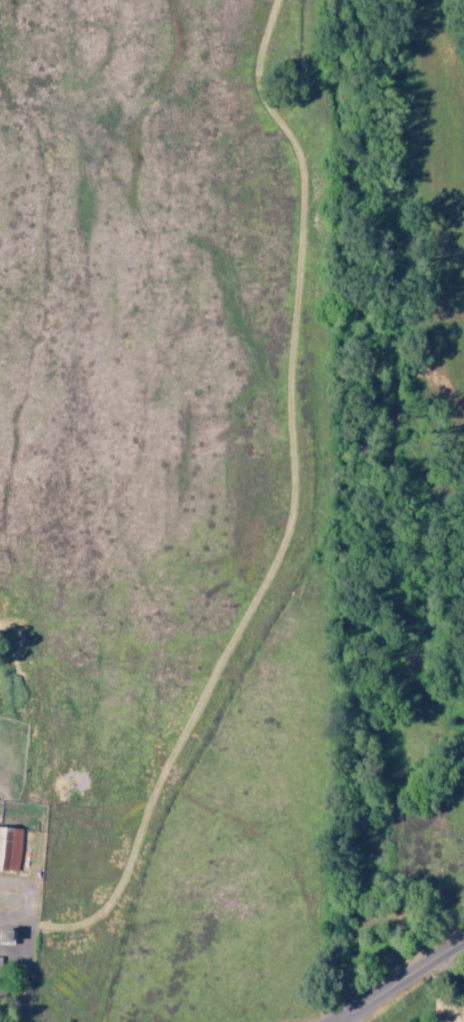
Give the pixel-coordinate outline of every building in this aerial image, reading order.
[(20,869),(22,827),(0,826),(0,868),(20,869)] [(16,944),(16,929),(3,929),(3,943),(16,944)]
